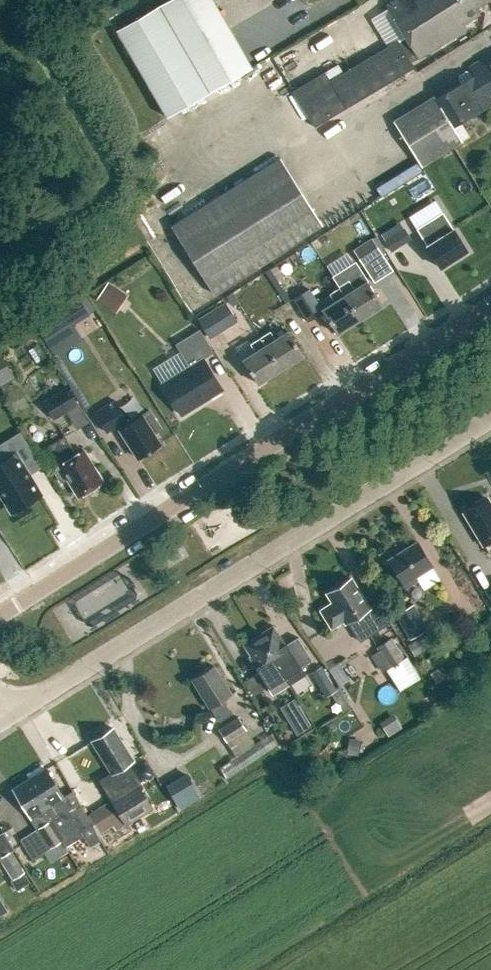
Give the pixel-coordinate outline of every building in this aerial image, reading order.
[(255,65),(217,0),(172,0),(120,31),(170,116),(255,65)] [(386,5),(418,57),(467,26),(464,22),(480,12),(475,6),(484,0),(393,0),(386,5)] [(317,126),(416,66),(400,39),(332,80),(327,71),(295,90),(317,126)] [(393,119),(421,165),(462,140),(461,139),(468,135),(459,120),(490,101),(490,51),(469,64),(475,73),(472,75),(459,82),(435,97),(433,94),(393,119)] [(458,75),(458,80),(459,82),(472,75),(470,72),(466,70),(458,75)] [(212,291),(321,224),(279,156),(170,223),(212,291)] [(440,266),(467,249),(453,227),(442,210),(415,227),(426,244),(440,266)] [(390,251),(400,245),(393,235),(383,241),(390,251)] [(354,249),(364,264),(382,253),(373,237),(354,249)] [(340,287),(360,318),(382,304),(367,280),(362,272),(339,286),(340,287)] [(96,300),(109,309),(121,290),(107,281),(96,300)] [(337,333),(360,318),(340,287),(317,301),(309,288),(294,297),(308,320),(323,311),(337,333)] [(45,340),(91,313),(80,295),(34,322),(45,340)] [(210,337),(237,320),(225,301),(198,317),(210,337)] [(181,413),(222,388),(203,357),(213,351),(199,328),(175,342),(189,365),(161,382),(181,413)] [(261,337),(280,368),(303,354),(288,330),(275,338),(270,331),(261,337)] [(258,382),(280,368),(261,337),(251,343),(256,350),(243,359),(258,382)] [(9,362),(0,347),(0,368),(9,362)] [(53,418),(78,403),(67,385),(42,399),(53,418)] [(138,457),(160,444),(153,433),(161,428),(149,409),(142,414),(129,422),(114,398),(94,411),(106,431),(117,424),(138,457)] [(75,453),(64,434),(47,443),(59,463),(52,468),(60,481),(67,477),(78,494),(101,480),(91,465),(93,463),(84,448),(75,453)] [(0,462),(0,492),(12,511),(40,494),(15,453),(0,462)] [(487,496),(463,511),(483,544),(484,543),(490,553),(490,503),(487,496)] [(405,586),(415,580),(413,576),(432,564),(416,540),(388,558),(405,586)] [(134,598),(121,574),(76,599),(89,623),(134,598)] [(377,601),(369,606),(351,576),(326,592),(332,601),(320,609),(331,626),(343,619),(345,622),(347,620),(359,640),(390,621),(377,601)] [(410,638),(428,626),(414,602),(395,614),(410,638)] [(258,634),(284,676),(288,683),(304,673),(300,667),(311,660),(297,636),(285,643),(284,644),(272,625),(258,634)] [(288,683),(258,634),(258,633),(243,642),(250,654),(249,655),(272,693),(288,683)] [(404,656),(391,636),(376,646),(389,666),(386,668),(400,689),(420,676),(406,655),(404,656)] [(231,712),(222,698),(231,693),(213,664),(191,678),(209,707),(210,706),(218,720),(231,712)] [(325,695),(336,689),(321,665),(310,671),(325,695)] [(263,689),(255,675),(244,682),(253,696),(263,689)] [(287,703),(281,706),(298,734),(311,725),(294,698),(287,703)] [(227,742),(247,729),(238,715),(218,727),(227,742)] [(125,823),(151,807),(125,764),(133,759),(113,726),(91,740),(110,771),(98,779),(125,823)] [(227,742),(236,756),(256,743),(247,729),(227,742)] [(349,738),(347,749),(361,751),(362,740),(349,738)] [(62,840),(60,841),(64,846),(82,835),(79,830),(90,822),(78,800),(69,805),(63,796),(45,767),(29,777),(56,820),(52,823),(62,840)] [(177,790),(200,780),(196,772),(173,782),(177,790)] [(60,841),(62,840),(52,823),(56,820),(29,777),(13,787),(38,828),(20,839),(32,858),(60,841)] [(185,806),(208,796),(201,781),(178,791),(185,806)] [(100,829),(119,817),(109,800),(90,813),(100,829)] [(139,834),(147,830),(140,820),(133,824),(139,834)] [(24,871),(11,849),(0,856),(0,860),(12,879),(24,871)]
